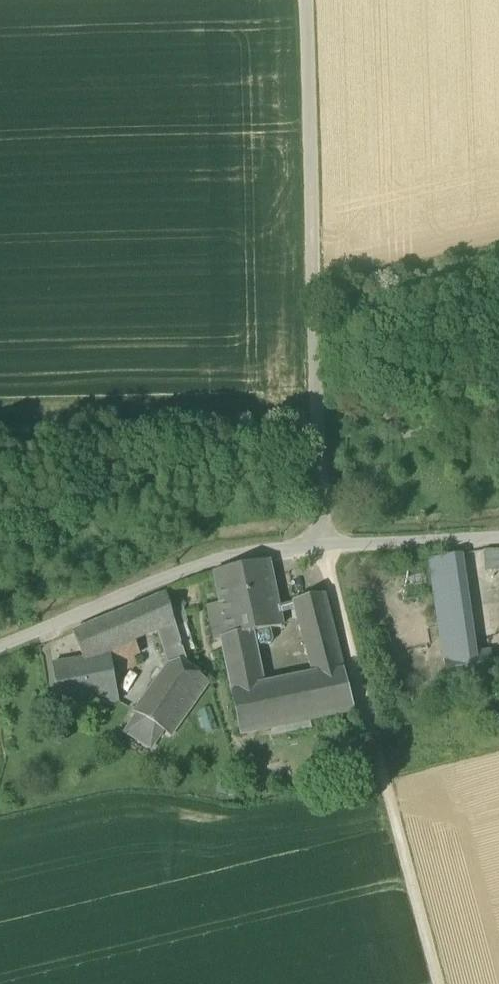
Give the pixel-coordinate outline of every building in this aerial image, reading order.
[(484,549),(485,567),(498,566),(498,548),(484,549)] [(483,549),(472,549),(472,574),(483,574),(483,549)] [(444,657),(448,680),(495,673),(492,649),(477,651),(465,568),(462,552),(429,558),(444,657)] [(257,596),(259,606),(277,602),(268,560),(215,571),(222,602),(222,604),(257,596)] [(159,630),(169,664),(170,662),(188,666),(166,592),(138,604),(150,633),(159,630)] [(315,673),(326,715),(353,709),(342,668),(343,667),(323,594),(295,600),(315,673)] [(215,639),(221,638),(252,631),(281,624),(277,602),(259,606),(257,596),(222,604),(222,602),(207,605),(215,639)] [(138,604),(123,610),(137,644),(150,633),(138,604)] [(83,657),(88,670),(111,654),(137,644),(123,610),(72,631),(83,657)] [(221,638),(233,691),(263,684),(252,631),(221,638)] [(52,663),(60,712),(119,700),(111,654),(88,670),(83,657),(52,663)] [(208,681),(188,666),(170,662),(169,664),(135,711),(136,712),(164,730),(171,734),(208,681)] [(315,673),(299,677),(308,719),(326,715),(315,673)] [(299,677),(263,684),(233,691),(242,733),(308,719),(299,677)] [(164,730),(136,712),(122,732),(151,750),(164,730)]
